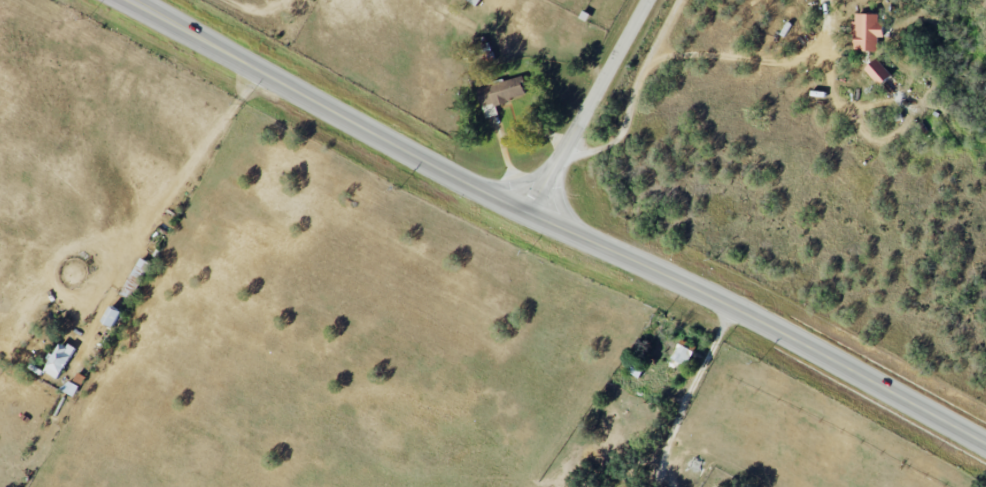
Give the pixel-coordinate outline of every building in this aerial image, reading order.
[(879,14),(852,14),(853,52),(877,51),(876,38),(879,38),(879,14)] [(877,85),(890,75),(876,58),(863,68),(877,85)] [(526,95),(520,75),(475,89),(484,119),(498,114),(495,105),(526,95)] [(150,264),(139,258),(119,294),(130,300),(150,264)] [(113,328),(121,312),(108,307),(101,323),(113,328)] [(686,367),(695,348),(679,340),(670,359),(686,367)] [(74,350),(60,342),(42,371),(56,380),(74,350)]
